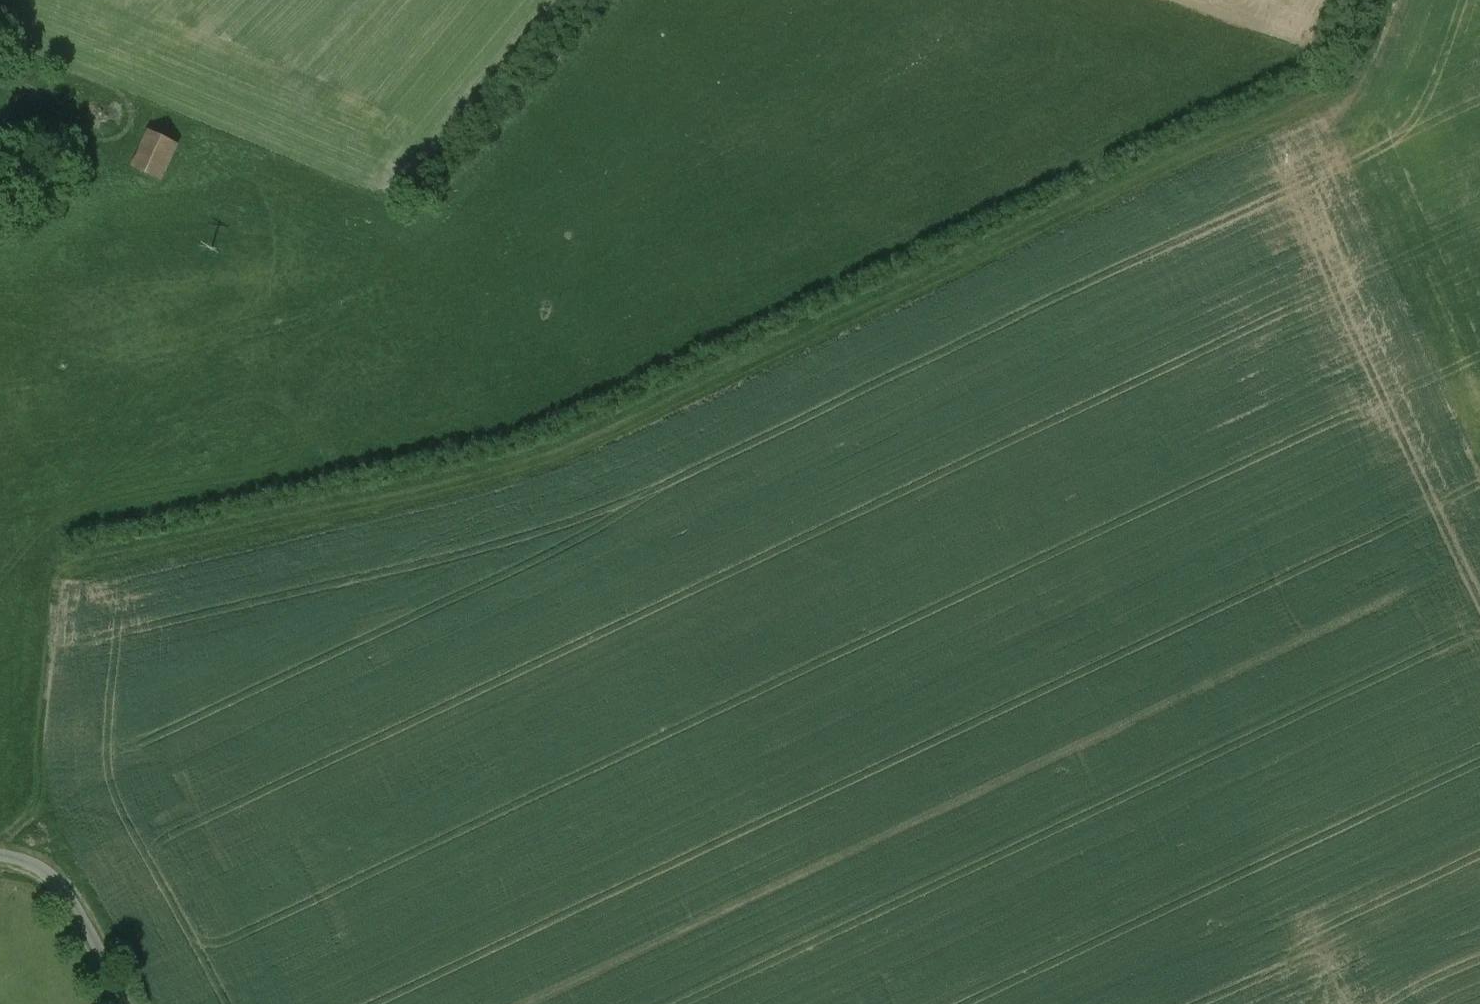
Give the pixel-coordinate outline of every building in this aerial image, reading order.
[(151,131),(134,168),(162,180),(178,143),(151,131)]
